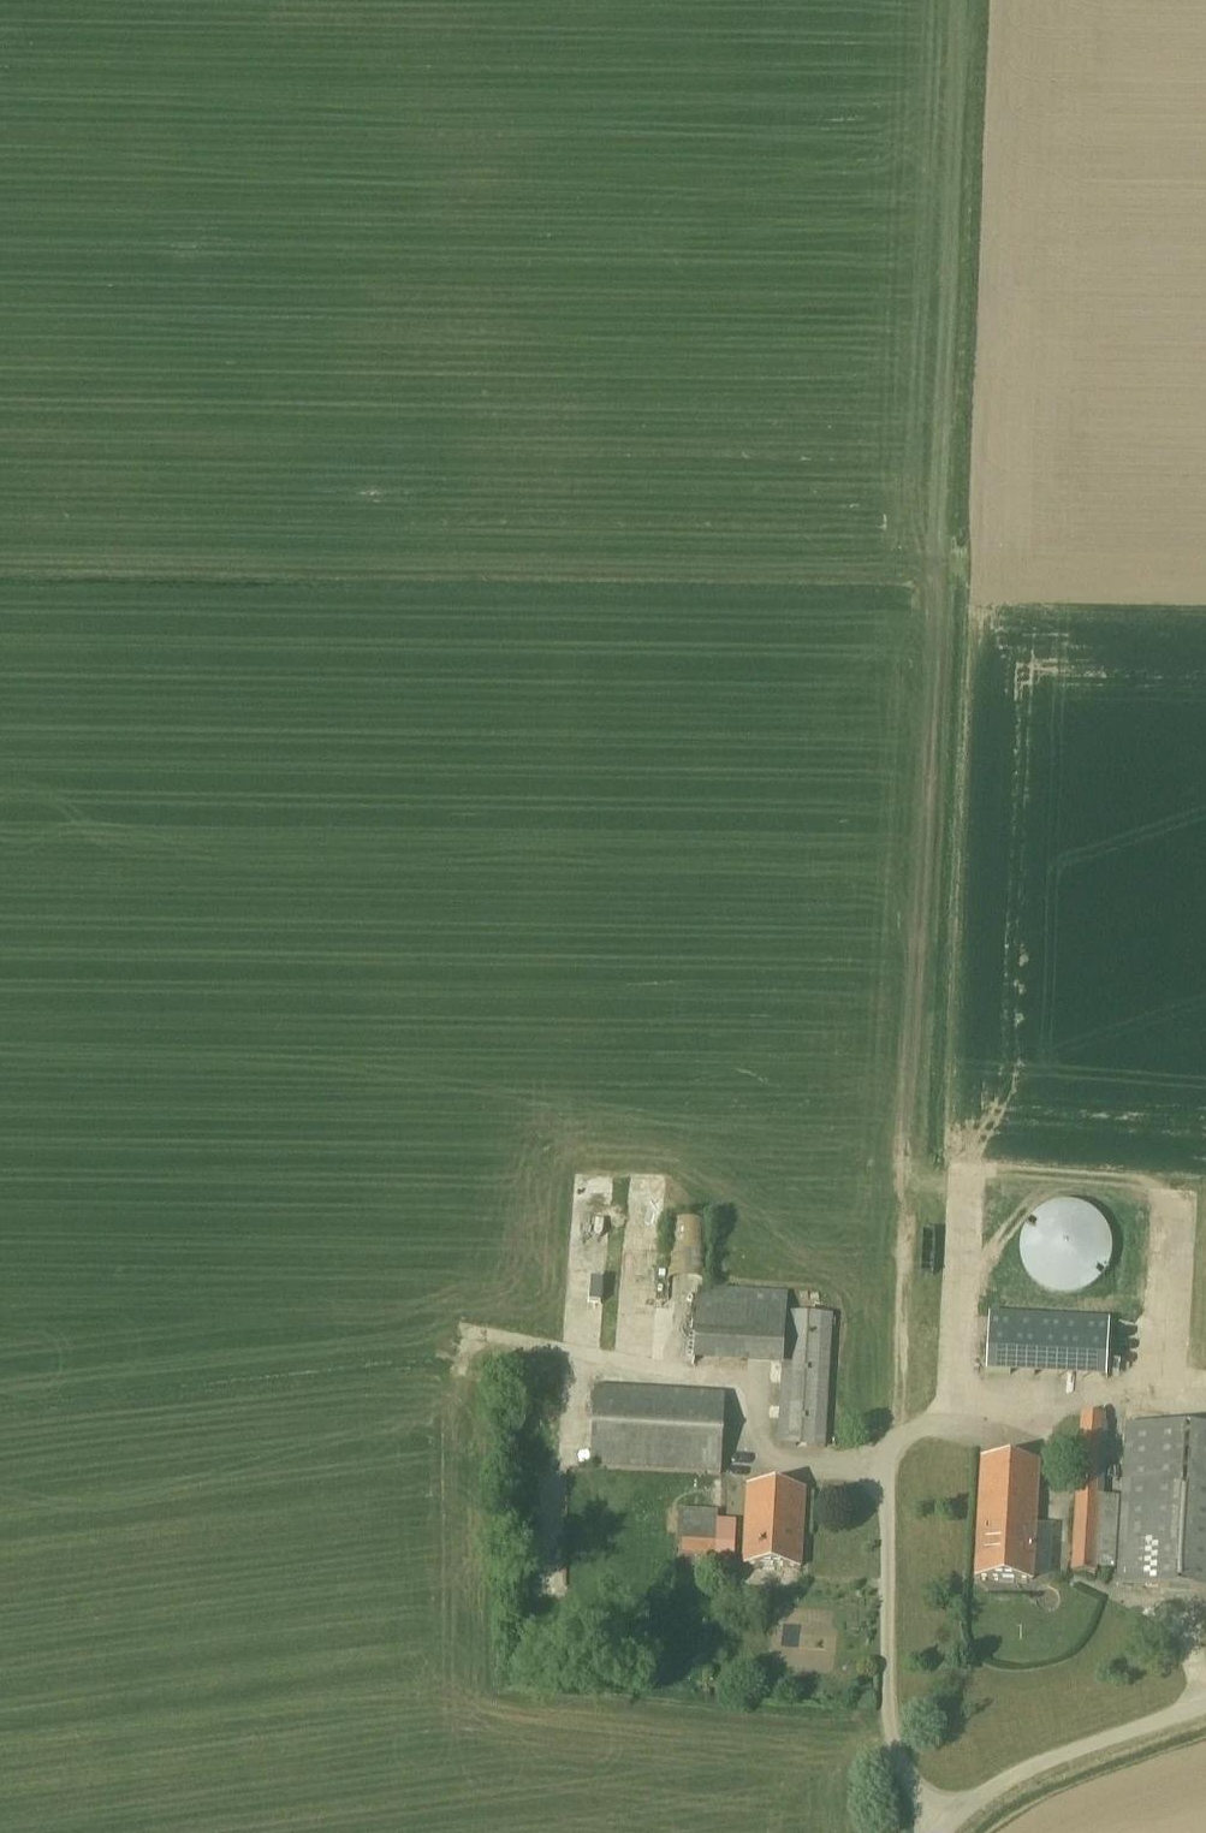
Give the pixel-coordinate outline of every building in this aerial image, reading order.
[(1022,1238),(1020,1250),(1022,1263),(1027,1274),(1035,1284),(1045,1291),(1057,1295),(1070,1296),(1082,1293),(1093,1287),(1102,1278),(1109,1268),(1112,1256),(1112,1243),(1108,1231),(1101,1220),(1092,1212),(1081,1206),(1069,1204),(1056,1205),(1045,1209),(1034,1217),(1027,1226),(1022,1238)] [(669,1276),(702,1276),(703,1219),(669,1219),(669,1276)] [(594,1252),(605,1255),(613,1225),(602,1222),(594,1252)] [(693,1366),(782,1372),(777,1447),(826,1449),(833,1316),(787,1314),(787,1293),(697,1288),(693,1366)] [(989,1315),(986,1377),(1107,1383),(1110,1321),(989,1315)] [(725,1395),(595,1389),(590,1470),(721,1477),(725,1395)] [(1105,1432),(1106,1417),(1081,1416),(1077,1478),(1069,1478),(1068,1491),(1076,1492),(1071,1574),(1096,1576),(1097,1570),(1117,1571),(1116,1588),(1205,1593),(1205,1430),(1126,1426),(1121,1498),(1101,1497),(1105,1432)] [(1033,1582),(1040,1464),(983,1461),(976,1578),(1033,1582)] [(747,1489),(742,1566),(801,1569),(805,1492),(747,1489)] [(718,1513),(679,1511),(678,1544),(683,1544),(683,1554),(716,1556),(718,1513)]
